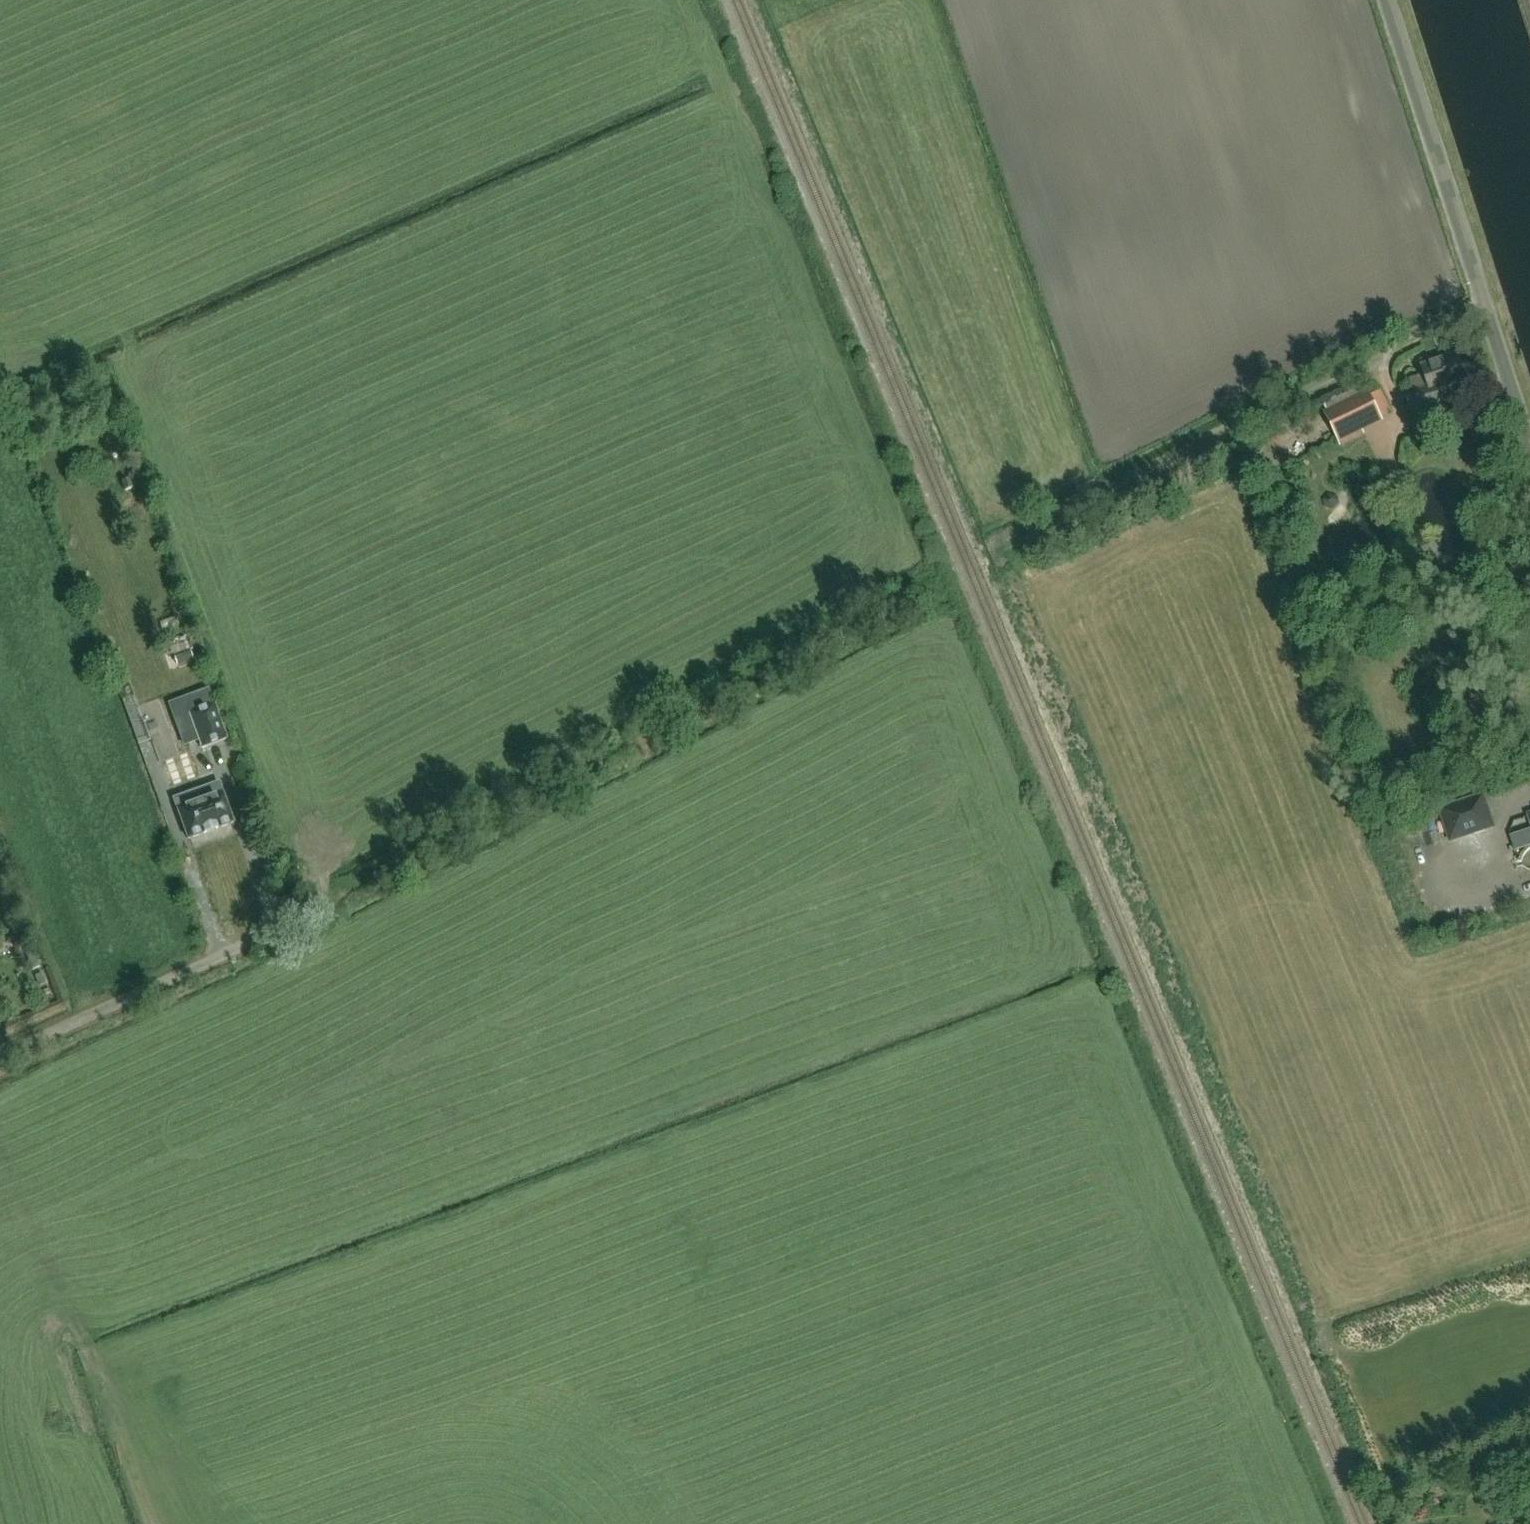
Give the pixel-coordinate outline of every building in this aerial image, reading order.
[(1458,401),(1453,388),(1468,383),(1458,354),(1423,366),(1426,375),(1411,380),(1422,412),(1458,401)] [(1369,396),(1329,416),(1339,437),(1380,418),(1369,396)] [(190,714),(202,748),(226,739),(214,705),(190,714)] [(162,741),(171,737),(164,717),(155,720),(162,741)] [(174,799),(188,839),(233,823),(219,783),(174,799)] [(1450,843),(1495,827),(1484,794),(1438,809),(1450,843)] [(1422,826),(1426,842),(1444,837),(1439,821),(1422,826)]
